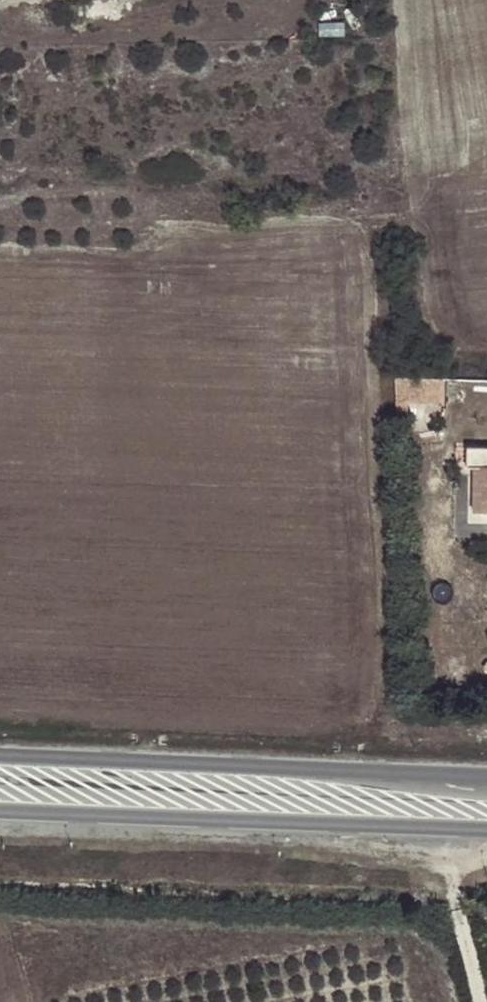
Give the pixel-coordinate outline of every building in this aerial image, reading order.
[(426,378),(395,377),(395,402),(426,402),(426,378)] [(456,447),(455,466),(474,467),(473,512),(486,512),(486,448),(456,447)]
